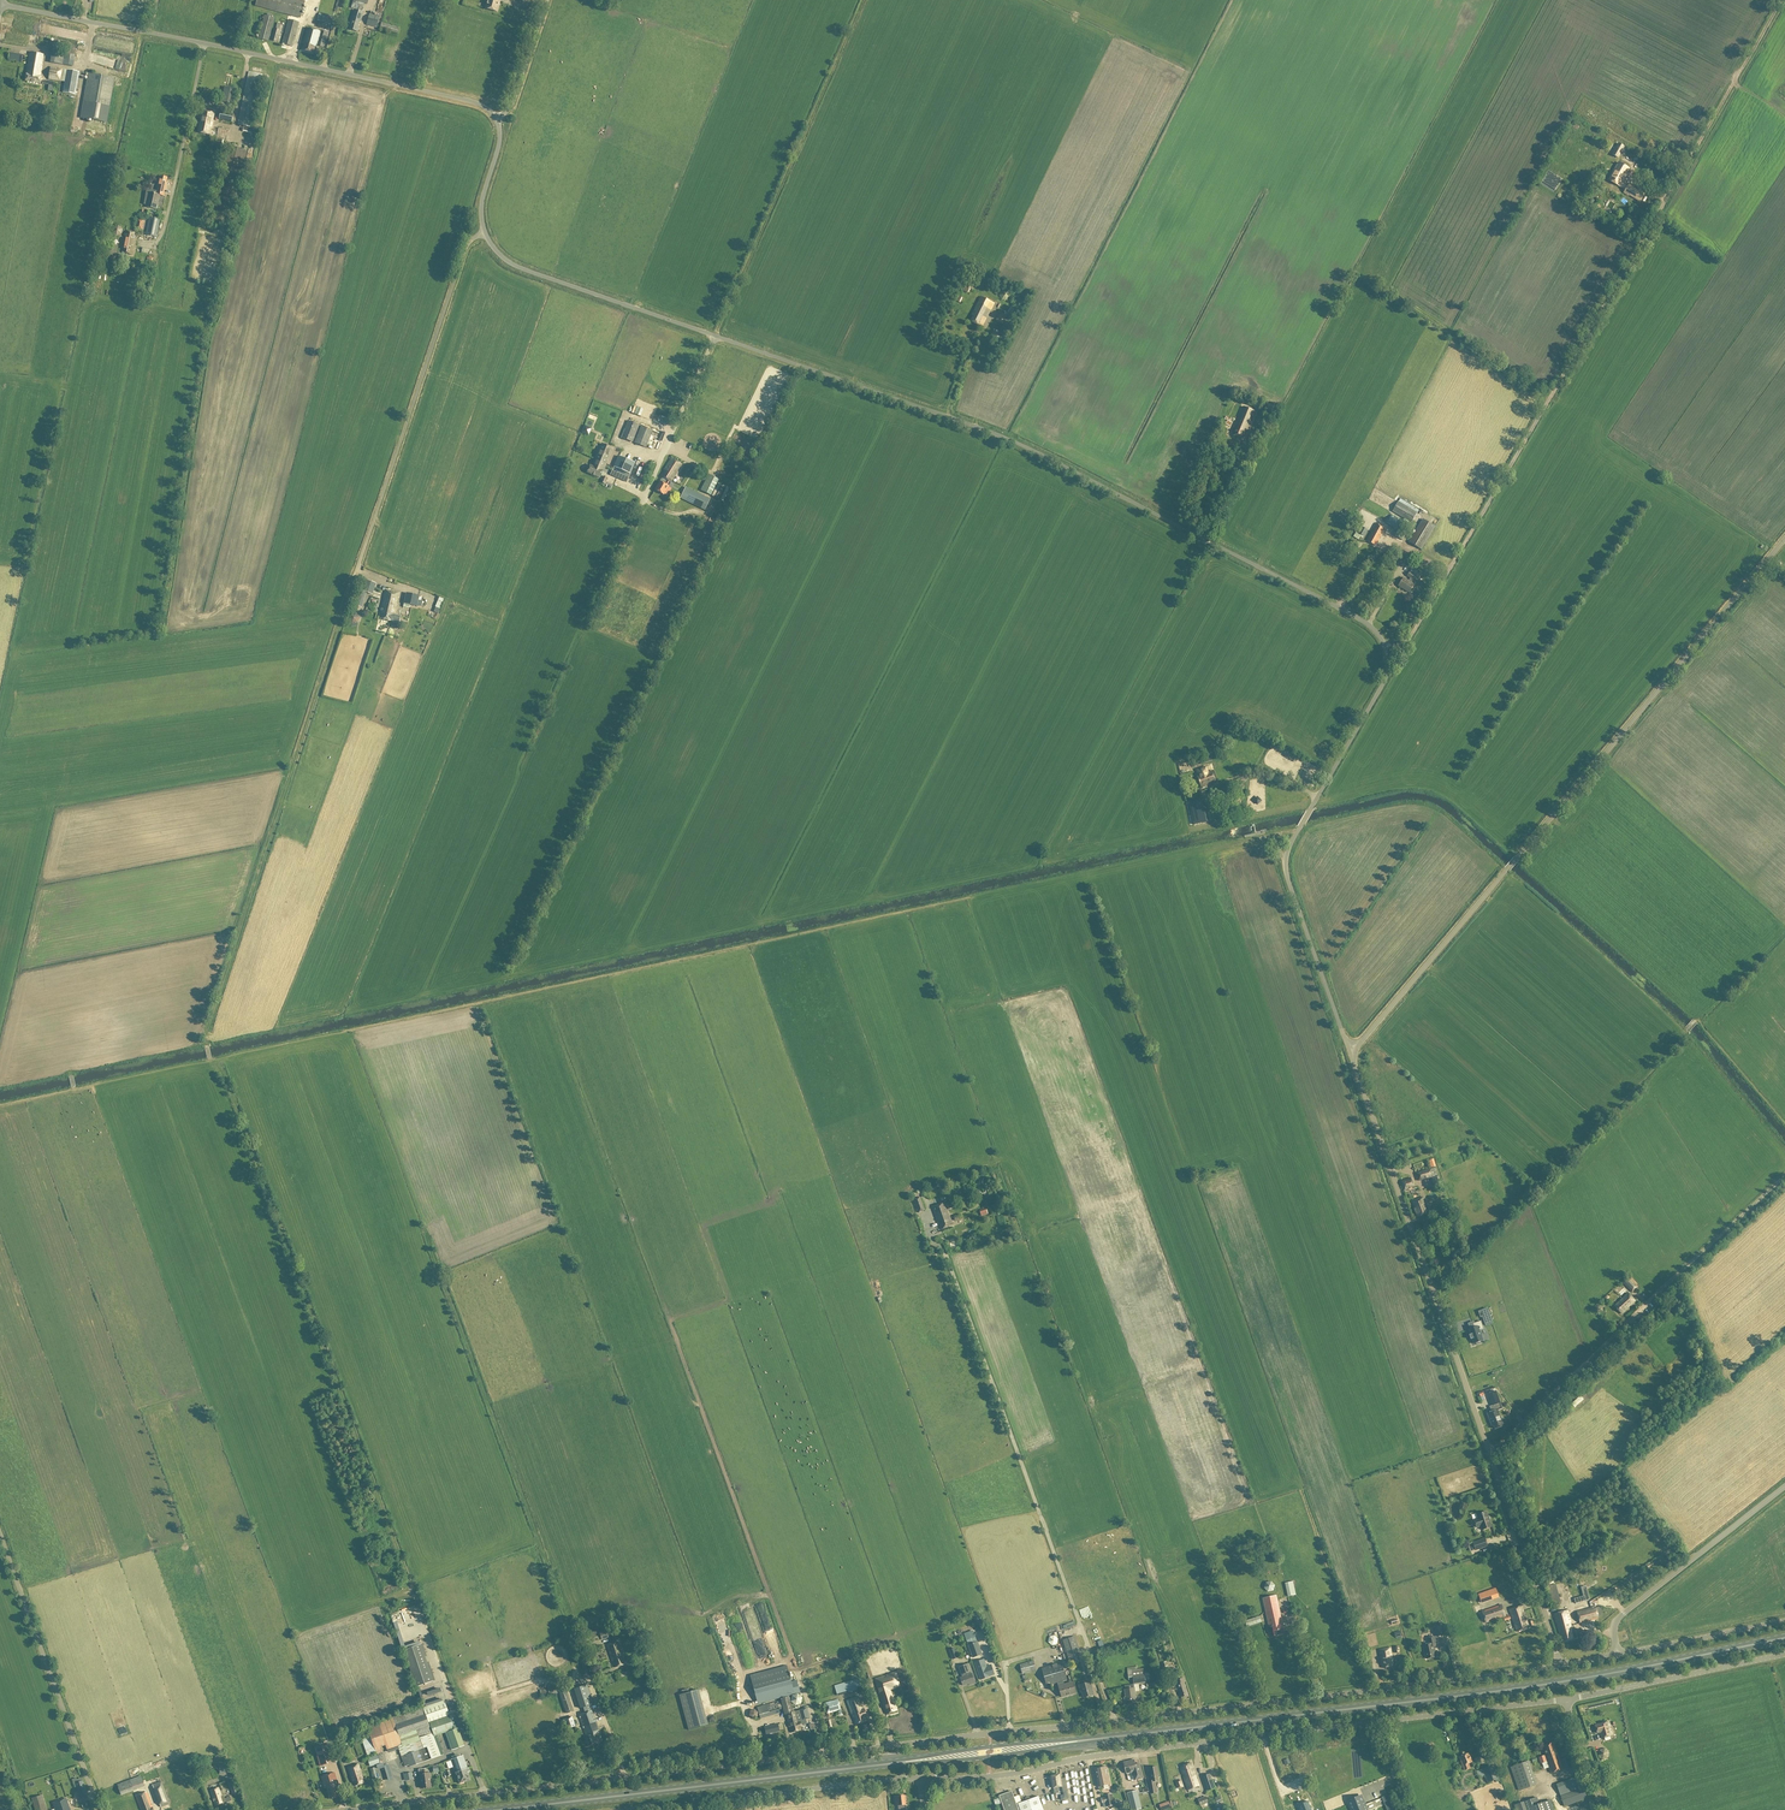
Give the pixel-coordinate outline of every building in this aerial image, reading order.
[(254,6),(299,18),(304,2),(298,0),(256,0),(254,6)] [(484,9),(496,12),(500,0),(487,0),(484,9)] [(348,29),(357,32),(359,26),(358,26),(359,23),(360,23),(363,13),(353,10),(348,29)] [(320,19),(331,23),(334,16),(323,12),(320,19)] [(369,14),(366,25),(376,28),(379,17),(369,14)] [(257,39),(267,41),(274,18),(263,16),(257,39)] [(288,20),(281,44),(292,47),(298,23),(288,20)] [(381,23),(379,29),(396,34),(398,28),(381,23)] [(275,42),(280,24),(276,24),(275,29),(274,29),(271,41),(275,42)] [(302,45),(301,51),(313,54),(314,48),(315,49),(316,46),(323,48),(327,33),(320,31),(319,33),(306,29),(301,45),(302,45)] [(267,42),(263,44),(268,52),(272,50),(267,42)] [(18,62),(19,55),(9,53),(7,60),(18,62)] [(40,84),(41,77),(39,77),(41,67),(42,55),(29,53),(25,82),(40,84)] [(111,66),(112,57),(95,55),(94,64),(111,66)] [(75,95),(78,73),(50,68),(48,79),(65,82),(63,93),(75,95)] [(248,73),(237,125),(251,128),(262,75),(248,73)] [(114,78),(88,74),(81,118),(107,122),(114,78)] [(224,88),(221,102),(232,104),(235,90),(224,88)] [(204,94),(202,104),(213,107),(215,96),(204,94)] [(213,114),(202,111),(197,133),(208,136),(213,114)] [(220,111),(218,120),(231,122),(232,114),(220,111)] [(219,129),(215,148),(223,150),(227,131),(219,129)] [(1612,155),(1617,158),(1623,148),(1618,145),(1612,155)] [(1665,147),(1662,153),(1672,159),(1675,153),(1665,147)] [(1628,169),(1618,163),(1608,181),(1618,186),(1628,169)] [(163,194),(166,182),(166,178),(159,177),(156,192),(149,190),(148,190),(147,191),(146,192),(146,193),(144,205),(146,205),(146,208),(156,210),(157,203),(158,196),(159,196),(159,193),(163,194)] [(1643,195),(1627,186),(1624,192),(1640,201),(1643,195)] [(149,218),(145,235),(156,237),(159,220),(149,218)] [(118,226),(113,228),(111,233),(116,237),(121,235),(122,230),(118,226)] [(122,247),(121,253),(132,255),(135,240),(134,240),(135,233),(125,231),(122,247)] [(967,280),(964,287),(971,290),(974,283),(967,280)] [(972,317),(970,322),(981,327),(993,303),(980,297),(971,316),(972,317)] [(1010,307),(1005,316),(999,313),(995,322),(1004,326),(1008,318),(1009,318),(1014,310),(1010,307)] [(993,329),(991,334),(999,339),(1002,334),(993,329)] [(1274,407),(1267,404),(1266,403),(1264,409),(1265,409),(1271,412),(1274,407)] [(1241,412),(1240,412),(1233,429),(1235,430),(1233,435),(1241,438),(1245,430),(1247,431),(1253,416),(1252,416),(1253,411),(1243,407),(1241,412)] [(650,431),(628,422),(622,438),(644,447),(650,431)] [(589,466),(586,473),(599,478),(612,449),(601,445),(591,468),(589,466)] [(635,464),(618,457),(613,468),(616,469),(630,475),(635,464)] [(660,477),(666,481),(669,483),(671,481),(680,465),(670,459),(663,471),(664,471),(660,477)] [(688,462),(683,472),(690,476),(695,465),(688,462)] [(583,464),(575,465),(577,474),(585,473),(583,464)] [(616,469),(613,477),(626,483),(630,475),(616,469)] [(700,492),(710,497),(718,480),(708,475),(700,492)] [(667,487),(669,483),(666,481),(663,485),(659,482),(654,490),(662,495),(667,487)] [(685,488),(681,497),(704,508),(709,500),(685,488)] [(1417,514),(1416,514),(1398,502),(1392,511),(1411,523),(1417,514)] [(1387,524),(1395,528),(1399,520),(1391,516),(1387,524)] [(1402,522),(1399,520),(1395,528),(1394,530),(1405,536),(1407,531),(1404,530),(1408,523),(1403,520),(1402,522)] [(1422,520),(1408,543),(1420,550),(1434,527),(1422,520)] [(1375,524),(1366,541),(1375,546),(1385,529),(1375,524)] [(1362,527),(1361,527),(1358,534),(1363,537),(1367,530),(1362,527)] [(1412,580),(1414,576),(1409,572),(1407,576),(1410,578),(1408,581),(1403,578),(1398,586),(1409,593),(1414,585),(1410,582),(1412,579),(1412,580)] [(372,595),(375,584),(362,579),(353,605),(359,607),(364,592),(372,595)] [(398,594),(392,593),(385,591),(379,619),(398,623),(400,617),(393,615),(398,594)] [(419,596),(406,593),(403,604),(416,607),(419,596)] [(359,618),(355,614),(350,615),(348,620),(352,625),(358,623),(359,618)] [(1210,755),(1200,758),(1202,764),(1212,761),(1210,755)] [(1199,775),(1197,776),(1200,788),(1215,784),(1212,772),(1208,773),(1206,767),(1197,770),(1199,775)] [(1205,822),(1200,801),(1189,804),(1194,825),(1205,822)] [(1432,1169),(1416,1174),(1418,1181),(1437,1175),(1435,1169),(1432,1170),(1432,1169)] [(1411,1178),(1400,1181),(1404,1192),(1414,1188),(1411,1178)] [(1432,1178),(1421,1181),(1423,1188),(1434,1185),(1432,1178)] [(1423,1197),(1411,1202),(1417,1218),(1431,1213),(1428,1206),(1426,1206),(1423,1197)] [(919,1198),(913,1200),(917,1213),(923,1211),(919,1198)] [(944,1203),(932,1208),(940,1230),(952,1226),(944,1203)] [(1632,1292),(1637,1287),(1628,1278),(1623,1283),(1632,1292)] [(1635,1301),(1628,1294),(1614,1307),(1621,1314),(1635,1301)] [(1492,1324),(1487,1310),(1484,1311),(1485,1316),(1482,1317),(1485,1326),(1492,1324)] [(1470,1329),(1468,1330),(1470,1335),(1469,1335),(1470,1340),(1471,1339),(1473,1344),(1483,1341),(1479,1330),(1483,1329),(1481,1321),(1474,1323),(1473,1324),(1474,1328),(1470,1329)] [(1477,1378),(1487,1375),(1482,1357),(1472,1360),(1477,1378)] [(1503,1419),(1500,1420),(1495,1405),(1500,1403),(1495,1392),(1488,1394),(1492,1406),(1489,1407),(1491,1412),(1487,1414),(1490,1422),(1491,1421),(1494,1429),(1503,1426),(1502,1424),(1504,1424),(1505,1422),(1504,1420),(1503,1419)] [(1477,1515),(1478,1519),(1474,1520),(1476,1528),(1480,1526),(1482,1530),(1491,1527),(1486,1512),(1477,1515)] [(1472,1543),(1475,1551),(1487,1547),(1485,1539),(1472,1543)] [(1274,1586),(1271,1582),(1265,1583),(1264,1588),(1267,1592),(1272,1591),(1274,1586)] [(1285,1584),(1287,1597),(1295,1595),(1292,1582),(1285,1584)] [(1552,1600),(1559,1599),(1558,1584),(1551,1585),(1552,1600)] [(1478,1596),(1481,1604),(1498,1597),(1495,1589),(1478,1596)] [(1262,1599),(1268,1625),(1269,1628),(1267,1629),(1268,1634),(1273,1632),(1274,1636),(1284,1634),(1282,1625),(1281,1625),(1280,1622),(1281,1622),(1276,1596),(1262,1599)] [(1481,1612),(1485,1623),(1504,1616),(1500,1605),(1481,1612)] [(1509,1610),(1516,1632),(1528,1628),(1521,1606),(1509,1610)] [(1598,1617),(1595,1608),(1595,1607),(1576,1612),(1579,1624),(1598,1619),(1598,1617)] [(1554,1614),(1555,1618),(1559,1636),(1561,1636),(1563,1642),(1573,1640),(1573,1639),(1576,1639),(1573,1626),(1572,1626),(1568,1611),(1554,1614)] [(1092,1619),(1095,1618),(1093,1613),(1085,1616),(1088,1626),(1093,1625),(1092,1619)] [(1258,1617),(1245,1621),(1246,1627),(1260,1623),(1258,1617)] [(960,1625),(962,1630),(972,1626),(970,1621),(960,1625)] [(1441,1626),(1434,1628),(1436,1637),(1443,1636),(1441,1626)] [(590,1633),(592,1641),(599,1639),(597,1631),(590,1633)] [(977,1642),(973,1632),(964,1635),(972,1658),(982,1655),(977,1642)] [(1048,1638),(1047,1643),(1051,1646),(1056,1644),(1058,1640),(1053,1636),(1048,1638)] [(1438,1639),(1440,1648),(1448,1646),(1446,1636),(1438,1639)] [(1078,1651),(1074,1637),(1062,1641),(1070,1665),(1079,1662),(1076,1652),(1078,1651)] [(1427,1644),(1422,1645),(1425,1660),(1436,1658),(1434,1647),(1437,1647),(1435,1637),(1426,1639),(1427,1644)] [(617,1642),(606,1646),(613,1668),(624,1664),(617,1642)] [(433,1682),(420,1645),(403,1651),(415,1687),(433,1682)] [(954,1648),(949,1650),(952,1660),(957,1658),(954,1648)] [(1390,1648),(1379,1650),(1382,1669),(1393,1667),(1390,1648)] [(990,1666),(986,1667),(984,1660),(974,1664),(980,1681),(989,1678),(989,1677),(994,1675),(990,1666)] [(1033,1662),(1019,1665),(1021,1675),(1035,1671),(1033,1662)] [(1168,1666),(1167,1666),(1166,1662),(1160,1664),(1162,1668),(1164,1676),(1170,1674),(1168,1666)] [(869,1663),(862,1665),(868,1680),(874,1678),(869,1663)] [(1061,1663),(1041,1669),(1046,1686),(1057,1683),(1061,1697),(1075,1693),(1072,1683),(1064,1685),(1063,1682),(1066,1680),(1061,1663)] [(968,1664),(958,1667),(961,1676),(961,1675),(962,1678),(960,1679),(962,1686),(974,1682),(972,1675),(969,1675),(968,1673),(971,1672),(968,1664)] [(787,1695),(794,1693),(786,1666),(749,1676),(757,1704),(779,1698),(783,1711),(784,1711),(788,1729),(789,1729),(791,1734),(801,1732),(800,1729),(801,1728),(801,1727),(806,1725),(805,1720),(809,1719),(807,1710),(793,1714),(787,1695)] [(1148,1674),(1144,1674),(1143,1670),(1127,1672),(1128,1681),(1132,1680),(1133,1685),(1145,1683),(1144,1681),(1149,1680),(1148,1674)] [(895,1672),(874,1679),(885,1714),(896,1711),(889,1690),(899,1687),(897,1683),(898,1682),(895,1672)] [(1183,1678),(1176,1680),(1177,1685),(1176,1685),(1181,1700),(1188,1698),(1183,1682),(1184,1682),(1183,1678)] [(858,1679),(833,1686),(836,1696),(860,1689),(858,1679)] [(1078,1683),(1079,1686),(1078,1686),(1080,1694),(1082,1693),(1083,1699),(1093,1696),(1091,1689),(1092,1688),(1090,1682),(1086,1684),(1085,1681),(1078,1683)] [(547,1686),(547,1689),(538,1690),(540,1697),(557,1694),(555,1685),(547,1686)] [(1131,1685),(1124,1686),(1124,1690),(1125,1698),(1124,1698),(1124,1705),(1135,1704),(1134,1697),(1135,1697),(1134,1689),(1132,1689),(1131,1685)] [(564,1686),(557,1689),(566,1714),(573,1711),(564,1686)] [(589,1711),(587,1706),(592,1704),(586,1686),(573,1691),(580,1709),(582,1714),(578,1716),(583,1730),(583,1729),(586,1738),(588,1737),(591,1746),(601,1742),(598,1733),(598,1734),(597,1731),(598,1731),(591,1711),(589,1711)] [(697,1691),(679,1695),(688,1730),(706,1725),(697,1691)] [(801,1698),(797,1694),(791,1696),(790,1702),(794,1706),(800,1704),(801,1698)] [(857,1698),(846,1702),(851,1717),(851,1716),(855,1725),(866,1721),(864,1717),(866,1716),(863,1710),(861,1710),(857,1698)] [(837,1700),(823,1704),(826,1714),(840,1710),(837,1700)] [(422,1707),(433,1737),(447,1733),(453,1750),(463,1746),(457,1729),(453,1730),(444,1701),(423,1708),(422,1707)] [(780,1701),(756,1708),(759,1719),(779,1713),(778,1710),(782,1709),(780,1701)] [(440,1756),(433,1737),(422,1707),(366,1727),(369,1734),(360,1738),(366,1756),(375,1753),(376,1754),(381,1752),(379,1748),(384,1746),(386,1750),(396,1746),(404,1768),(408,1766),(409,1768),(440,1756)] [(575,1727),(571,1717),(562,1719),(565,1730),(575,1727)] [(1609,1722),(1595,1725),(1597,1733),(1599,1733),(1601,1739),(1612,1736),(1609,1722)] [(777,1724),(767,1727),(768,1735),(779,1732),(777,1724)] [(1545,1756),(1538,1758),(1540,1764),(1547,1762),(1551,1773),(1563,1769),(1556,1751),(1553,1743),(1542,1747),(1545,1756)] [(316,1754),(320,1766),(330,1763),(324,1746),(317,1748),(318,1754),(316,1754)] [(1604,1749),(1599,1751),(1598,1756),(1602,1760),(1607,1758),(1608,1752),(1604,1749)] [(1460,1761),(1464,1771),(1469,1769),(1467,1764),(1471,1762),(1468,1754),(1460,1757),(1461,1761),(1460,1761)] [(377,1756),(367,1759),(369,1767),(379,1764),(377,1756)] [(462,1756),(456,1758),(459,1768),(460,1768),(463,1777),(462,1778),(464,1782),(469,1780),(467,1773),(469,1772),(468,1769),(467,1769),(462,1756)] [(1561,1759),(1564,1769),(1570,1767),(1567,1757),(1561,1759)] [(459,1768),(456,1758),(449,1760),(454,1773),(455,1773),(459,1784),(464,1782),(462,1778),(463,1777),(460,1768),(459,1768)] [(1123,1763),(1126,1774),(1132,1773),(1134,1780),(1143,1778),(1139,1764),(1135,1765),(1133,1760),(1123,1763)] [(1511,1768),(1519,1791),(1536,1785),(1528,1762),(1511,1768)] [(1191,1763),(1180,1767),(1183,1777),(1188,1790),(1199,1787),(1191,1763)] [(357,1764),(347,1767),(353,1787),(363,1783),(357,1764)] [(228,1766),(225,1766),(218,1768),(220,1774),(230,1772),(228,1766)] [(1493,1766),(1476,1772),(1478,1779),(1484,1777),(1486,1784),(1498,1780),(1493,1766)] [(164,1769),(173,1795),(183,1792),(174,1767),(170,1768),(169,1767),(164,1769)] [(1151,1778),(1152,1784),(1148,1784),(1150,1794),(1157,1793),(1155,1781),(1158,1781),(1157,1777),(1158,1777),(1157,1767),(1149,1768),(1150,1778),(1151,1778)] [(1106,1768),(1094,1770),(1098,1787),(1109,1785),(1106,1768)] [(425,1769),(418,1770),(420,1789),(431,1788),(429,1774),(425,1774),(425,1769)] [(1087,1793),(1085,1770),(1079,1771),(1081,1793),(1087,1793)] [(1081,1796),(1079,1779),(1077,1779),(1076,1772),(1073,1772),(1074,1780),(1073,1780),(1075,1797),(1081,1796)] [(334,1773),(320,1777),(324,1790),(326,1789),(329,1800),(338,1797),(335,1786),(338,1786),(336,1780),(334,1773)] [(1049,1777),(1050,1782),(1051,1782),(1052,1789),(1054,1788),(1054,1793),(1058,1793),(1057,1788),(1062,1787),(1063,1792),(1067,1791),(1065,1778),(1061,1778),(1060,1774),(1050,1776),(1050,1777),(1049,1777)] [(1210,1774),(1202,1777),(1207,1791),(1214,1788),(1210,1774)] [(140,1777),(117,1785),(120,1795),(144,1787),(140,1777)] [(1556,1785),(1564,1807),(1587,1799),(1579,1777),(1556,1785)] [(82,1781),(75,1784),(79,1794),(86,1792),(82,1781)] [(161,1782),(152,1785),(160,1808),(169,1805),(161,1782)] [(234,1782),(228,1784),(232,1795),(238,1793),(234,1782)] [(218,1788),(210,1791),(215,1807),(225,1804),(223,1797),(221,1797),(218,1788)] [(1141,1808),(1139,1800),(1136,1791),(1127,1793),(1131,1809),(1134,1809),(1141,1808)] [(135,1797),(140,1809),(153,1809),(146,1792),(135,1797)] [(1038,1797),(1018,1804),(1018,1805),(1016,1805),(1011,1792),(999,1796),(1004,1809),(1043,1809),(1038,1797)] [(1105,1803),(1106,1807),(1114,1806),(1111,1794),(1104,1796),(1104,1798),(1101,1799),(1102,1803),(1105,1803)] [(1346,1802),(1349,1809),(1353,1809),(1367,1809),(1361,1795),(1346,1802)] [(1387,1809),(1393,1809),(1387,1795),(1382,1798),(1387,1809)] [(904,1796),(896,1797),(898,1806),(898,1809),(905,1809),(904,1805),(905,1805),(904,1796)] [(1073,1809),(1074,1804),(1067,1802),(1068,1797),(1063,1796),(1061,1805),(1066,1806),(1065,1809),(1063,1809),(1077,1809),(1073,1809)] [(1198,1800),(1200,1806),(1208,1803),(1206,1797),(1198,1800)] [(1536,1798),(1523,1802),(1526,1809),(1553,1809),(1549,1800),(1538,1804),(1536,1798)] [(59,1801),(62,1809),(69,1809),(65,1799),(59,1801)] [(44,1801),(33,1804),(34,1809),(46,1809),(44,1801)] [(59,1801),(53,1803),(55,1809),(62,1809),(59,1801)] [(1298,1806),(1298,1805),(1297,1805),(1299,1809),(1311,1809),(1307,1801),(1307,1802),(1298,1806)] [(1159,1805),(1161,1809),(1164,1809),(1170,1808),(1168,1802),(1159,1805)]
